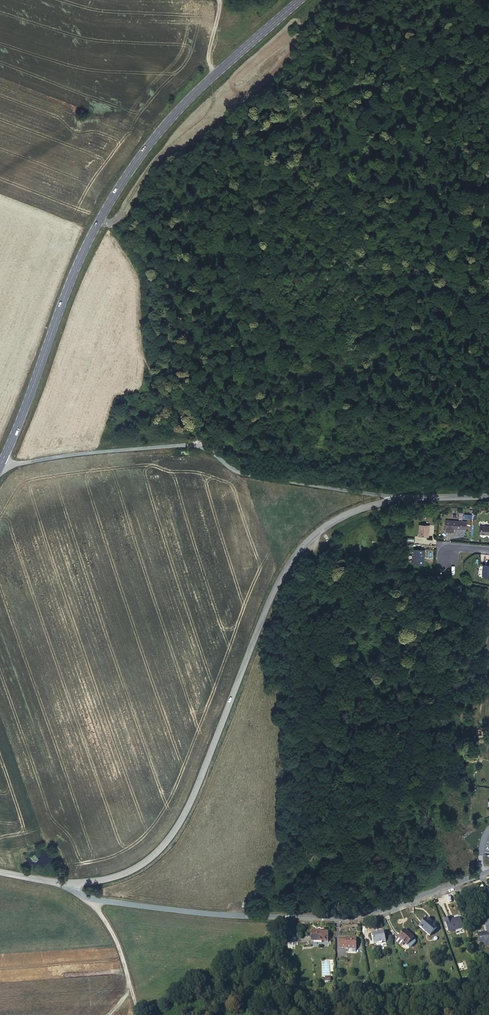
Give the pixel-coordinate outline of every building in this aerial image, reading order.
[(464,529),(465,520),(444,519),(443,531),(452,531),(452,528),(464,529)] [(427,536),(428,524),(418,523),(417,536),(427,536)] [(478,523),(477,533),(485,533),(485,531),(488,532),(488,523),(478,523)] [(423,564),(423,550),(413,549),(412,564),(423,564)] [(480,564),(480,575),(488,576),(488,564),(480,564)] [(432,921),(425,915),(417,924),(428,934),(436,926),(431,922),(432,921)] [(449,916),(442,918),(447,932),(462,927),(458,916),(450,918),(449,916)] [(485,923),(486,931),(476,932),(477,941),(488,940),(488,922),(485,923)] [(326,939),(326,929),(310,928),(310,939),(326,939)] [(374,929),(370,930),(371,940),(376,939),(380,939),(384,938),(382,928),(378,929),(374,929)] [(412,935),(404,928),(396,937),(404,944),(412,935)] [(354,934),(354,933),(344,933),(344,935),(337,935),(337,945),(345,945),(345,946),(354,945),(354,943),(354,934)]
